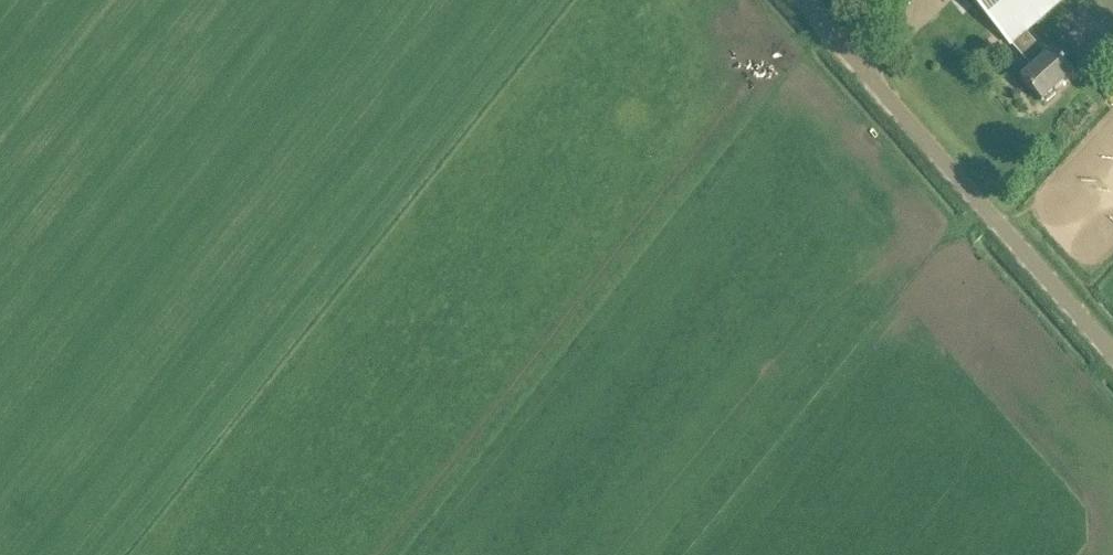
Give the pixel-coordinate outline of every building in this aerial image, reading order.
[(1011,47),(1011,46),(1031,69),(1020,79),(1041,104),(1044,102),(1047,104),(1055,97),(1054,93),(1073,76),(1051,51),(1046,56),(1027,35),(1065,0),(970,0),(1011,47)]
